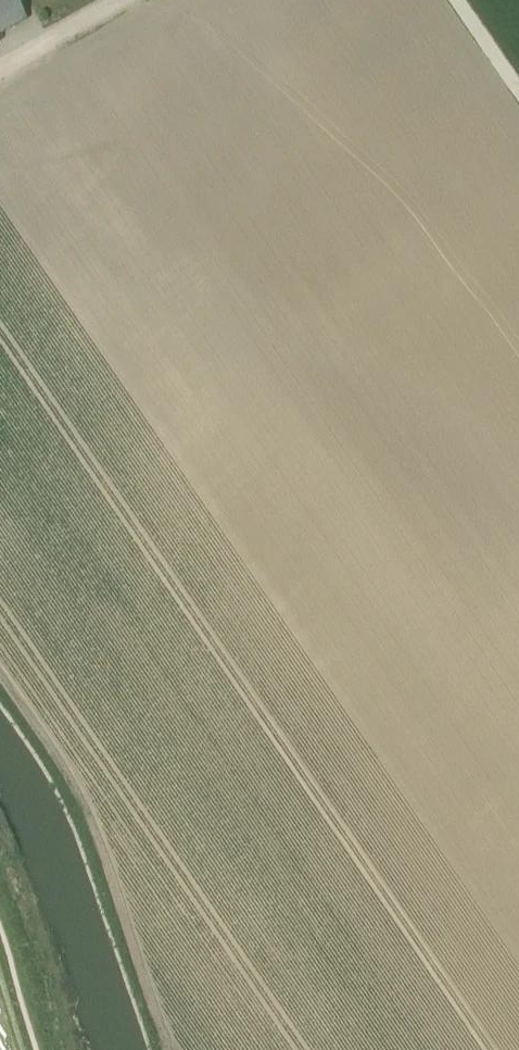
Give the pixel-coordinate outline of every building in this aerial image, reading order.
[(15,0),(0,0),(0,35),(26,20),(15,0)]
